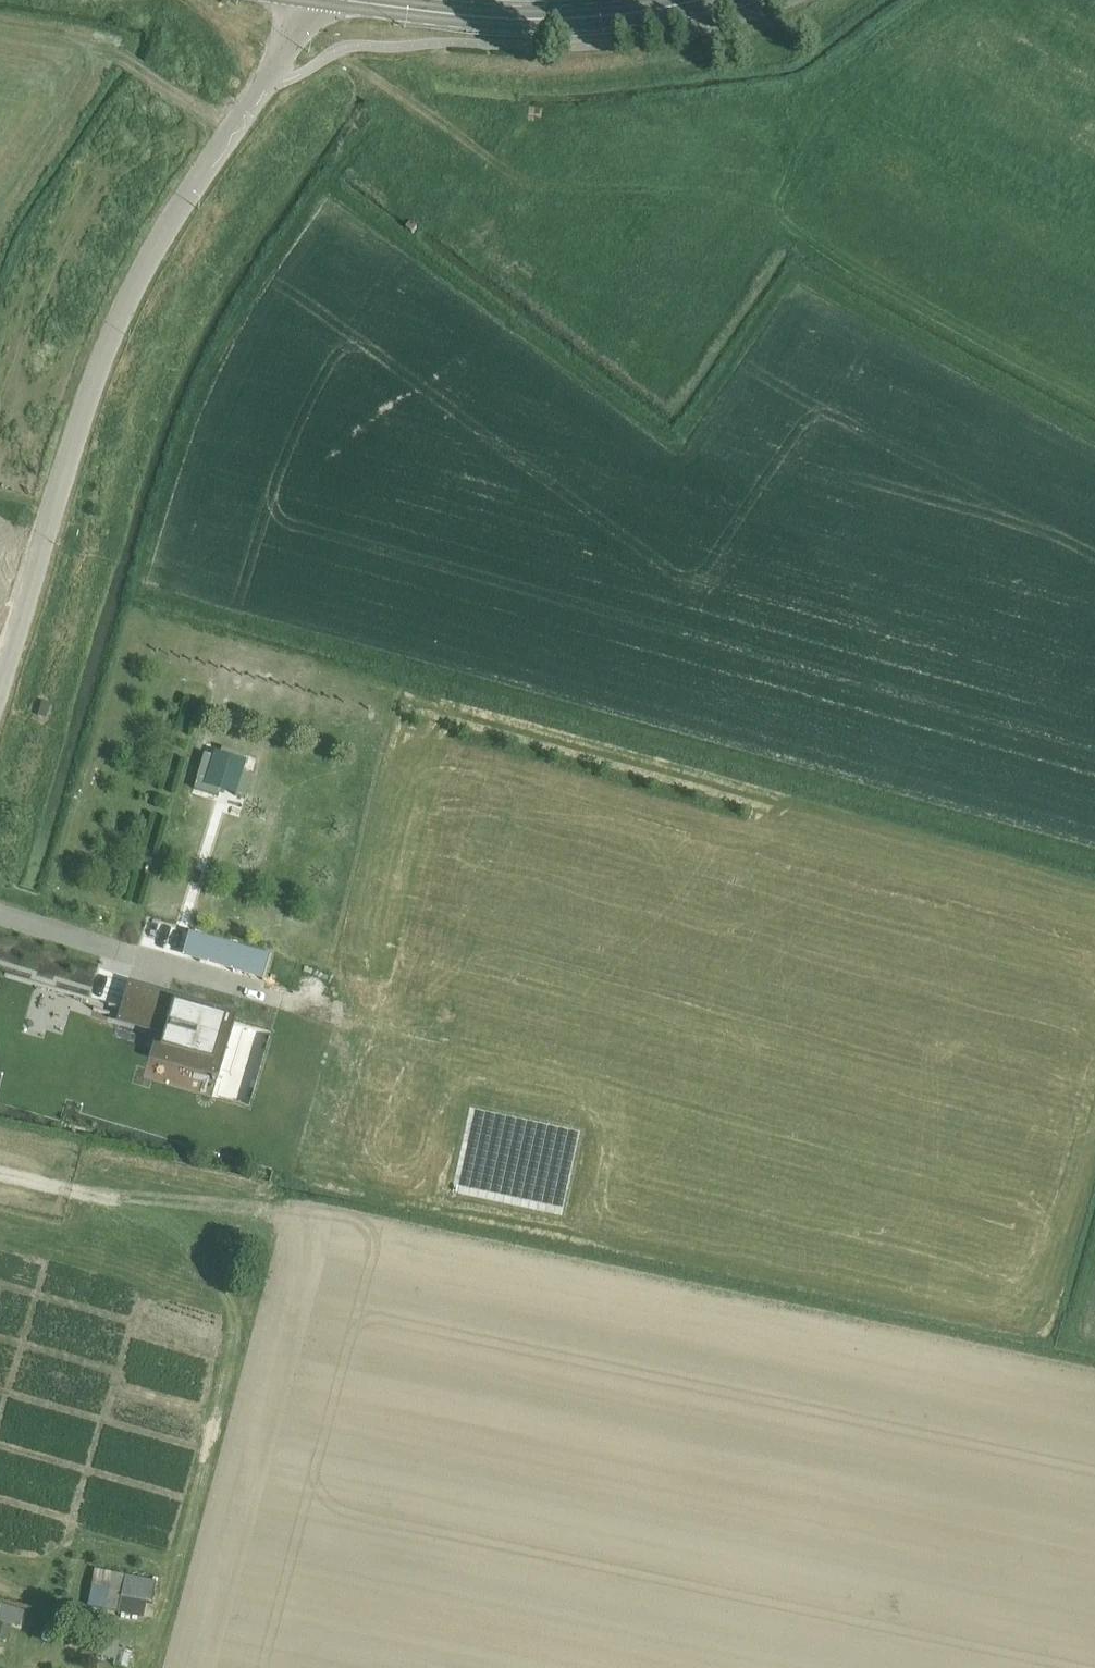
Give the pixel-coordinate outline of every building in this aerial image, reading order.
[(128,985),(116,1025),(156,1037),(149,1062),(218,1083),(225,1057),(237,1016),(128,985)] [(91,1589),(89,1608),(118,1613),(120,1599),(152,1604),(155,1584),(112,1575),(112,1574),(95,1571),(92,1590),(91,1589)] [(0,1607),(0,1619),(20,1626),(25,1611),(1,1604),(0,1607)] [(114,1667),(116,1667),(130,1667),(134,1655),(119,1650),(114,1667)]
